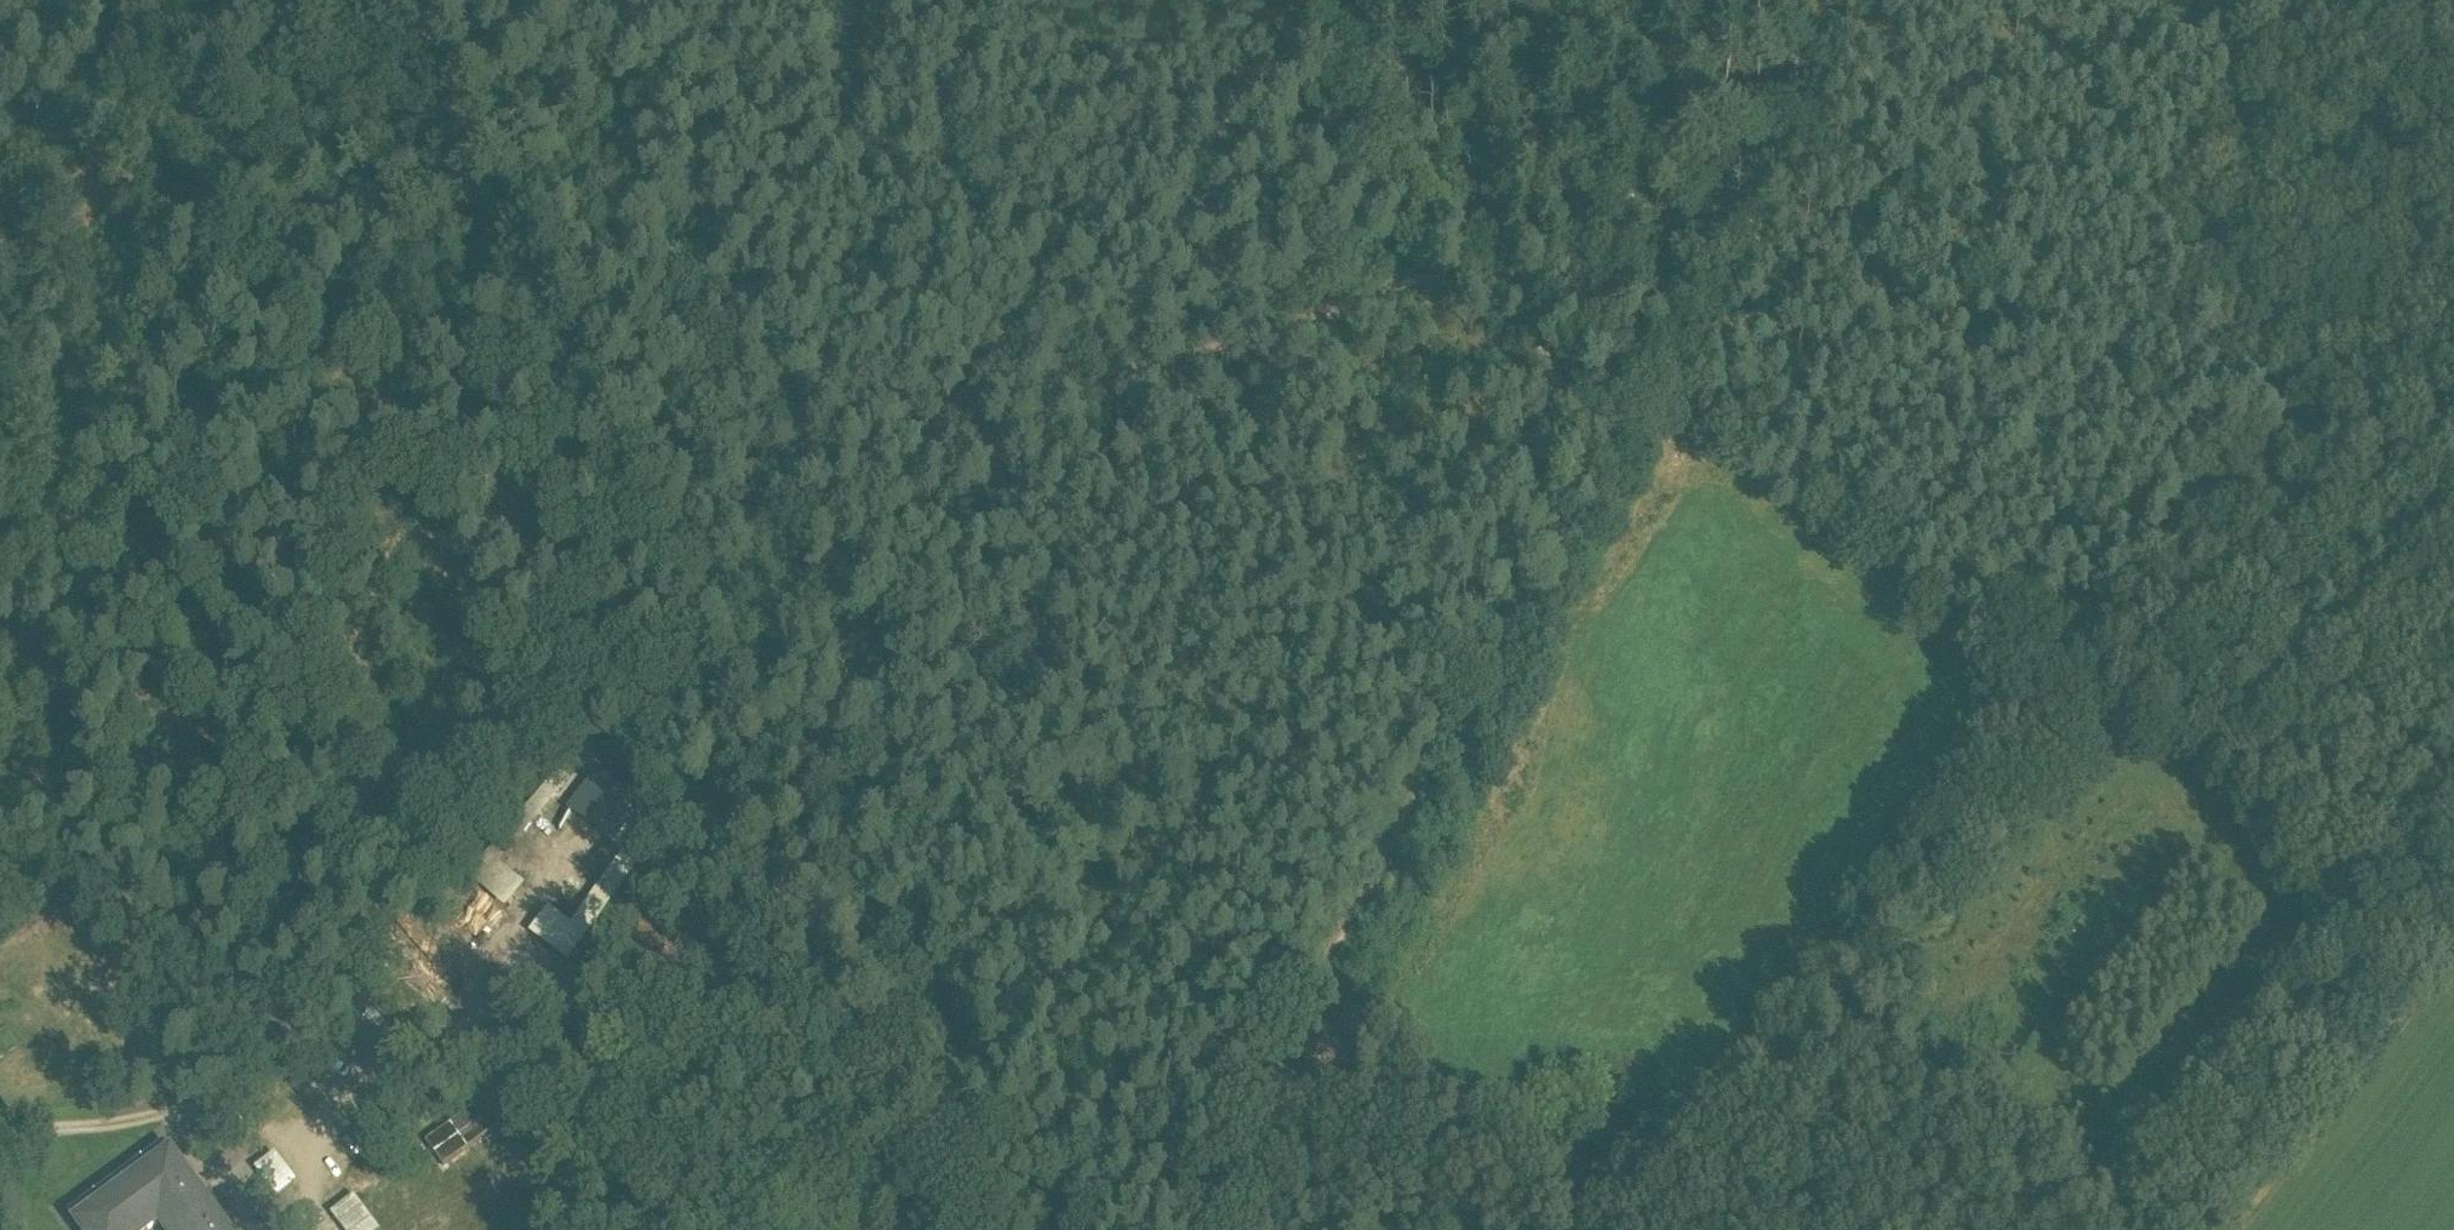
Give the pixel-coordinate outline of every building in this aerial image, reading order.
[(474,1108),(426,1142),(443,1167),(491,1132),(474,1108)] [(83,1229),(148,1229),(200,1192),(164,1142),(69,1211),(83,1229)] [(355,1195),(331,1213),(344,1229),(380,1229),(355,1195)] [(213,1209),(204,1216),(201,1213),(182,1227),(184,1229),(228,1229),(213,1209)] [(923,1220),(913,1229),(906,1221),(896,1229),(931,1229),(923,1220)]
